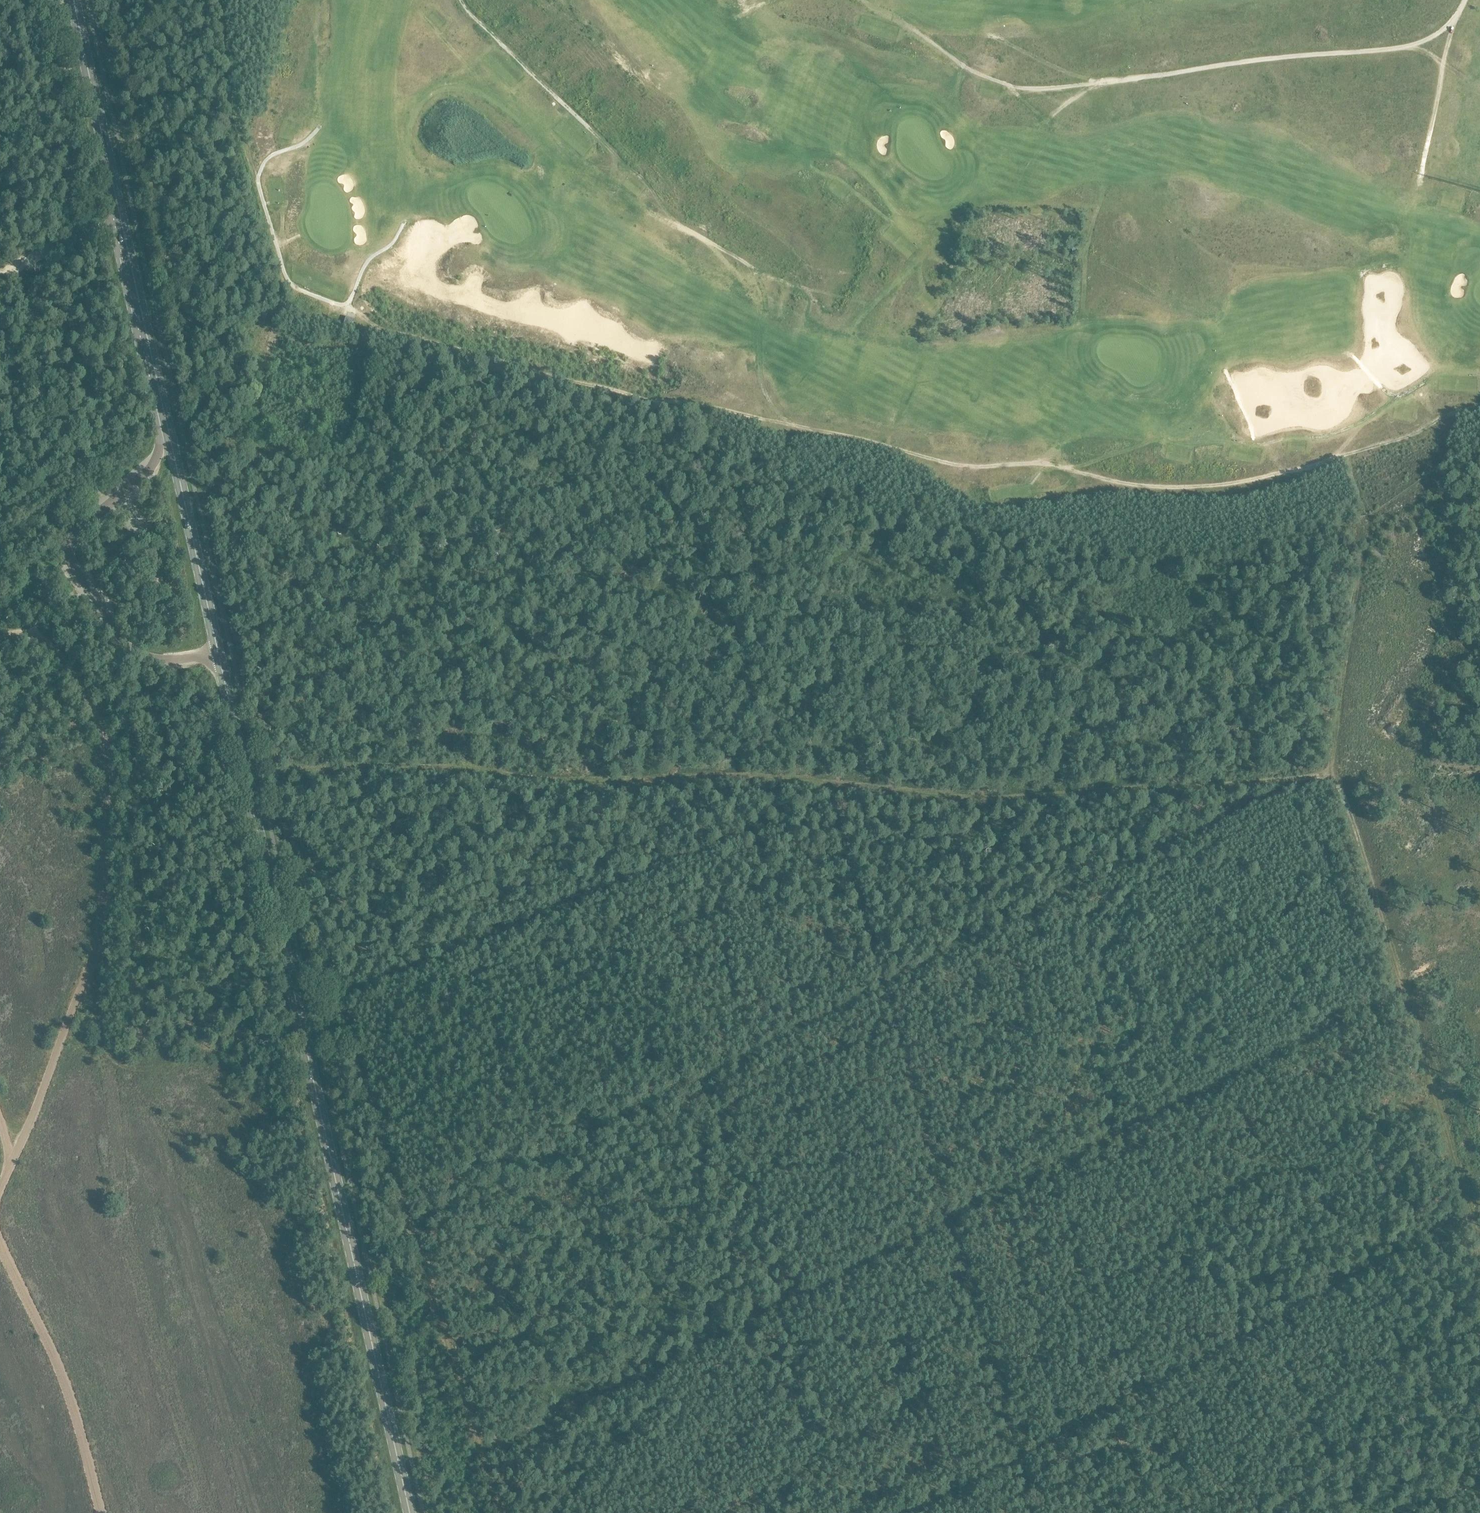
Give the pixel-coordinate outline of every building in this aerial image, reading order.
[(96,112),(90,113),(95,146),(101,145),(96,112)] [(335,235),(337,242),(348,239),(347,233),(335,235)] [(345,318),(343,325),(353,327),(354,321),(354,320),(354,319),(346,317),(345,318)]
